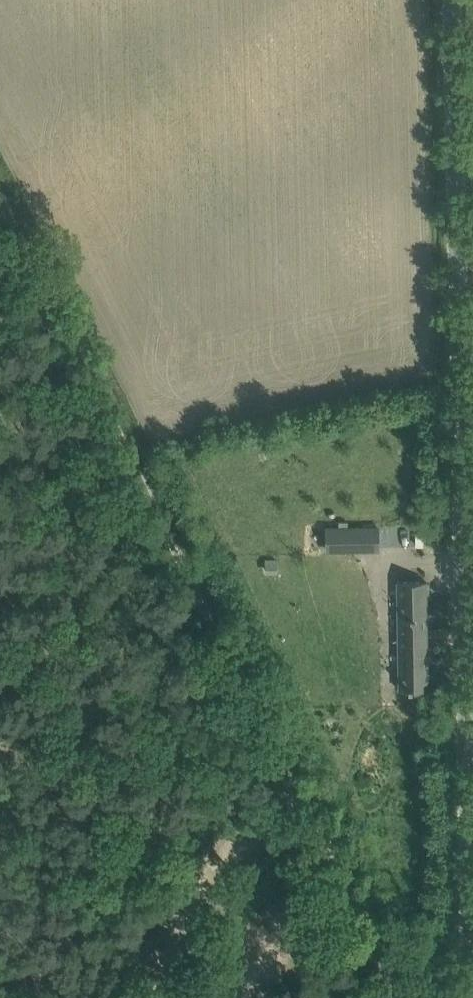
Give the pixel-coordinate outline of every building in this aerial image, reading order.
[(329,555),(397,554),(396,524),(328,525),(329,555)] [(426,580),(397,581),(398,690),(427,690),(426,580)]
